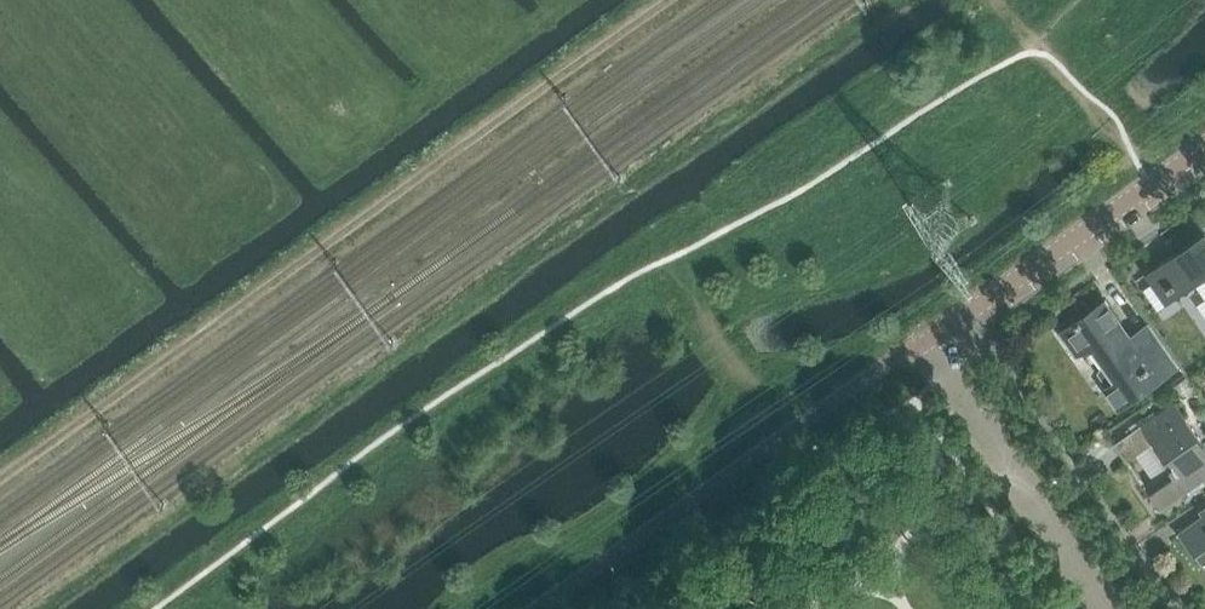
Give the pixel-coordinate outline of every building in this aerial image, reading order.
[(1198,237),(1139,278),(1160,308),(1197,282),(1204,293),(1204,233),(1198,237)] [(1092,347),(1104,364),(1098,372),(1121,405),(1180,364),(1168,347),(1166,349),(1150,327),(1129,335),(1106,301),(1062,331),(1077,353),(1092,347)] [(1204,479),(1204,442),(1176,401),(1116,443),(1127,459),(1153,441),(1170,466),(1145,484),(1162,508),(1204,479)] [(1181,533),(1202,563),(1204,561),(1204,517),(1181,533)]
